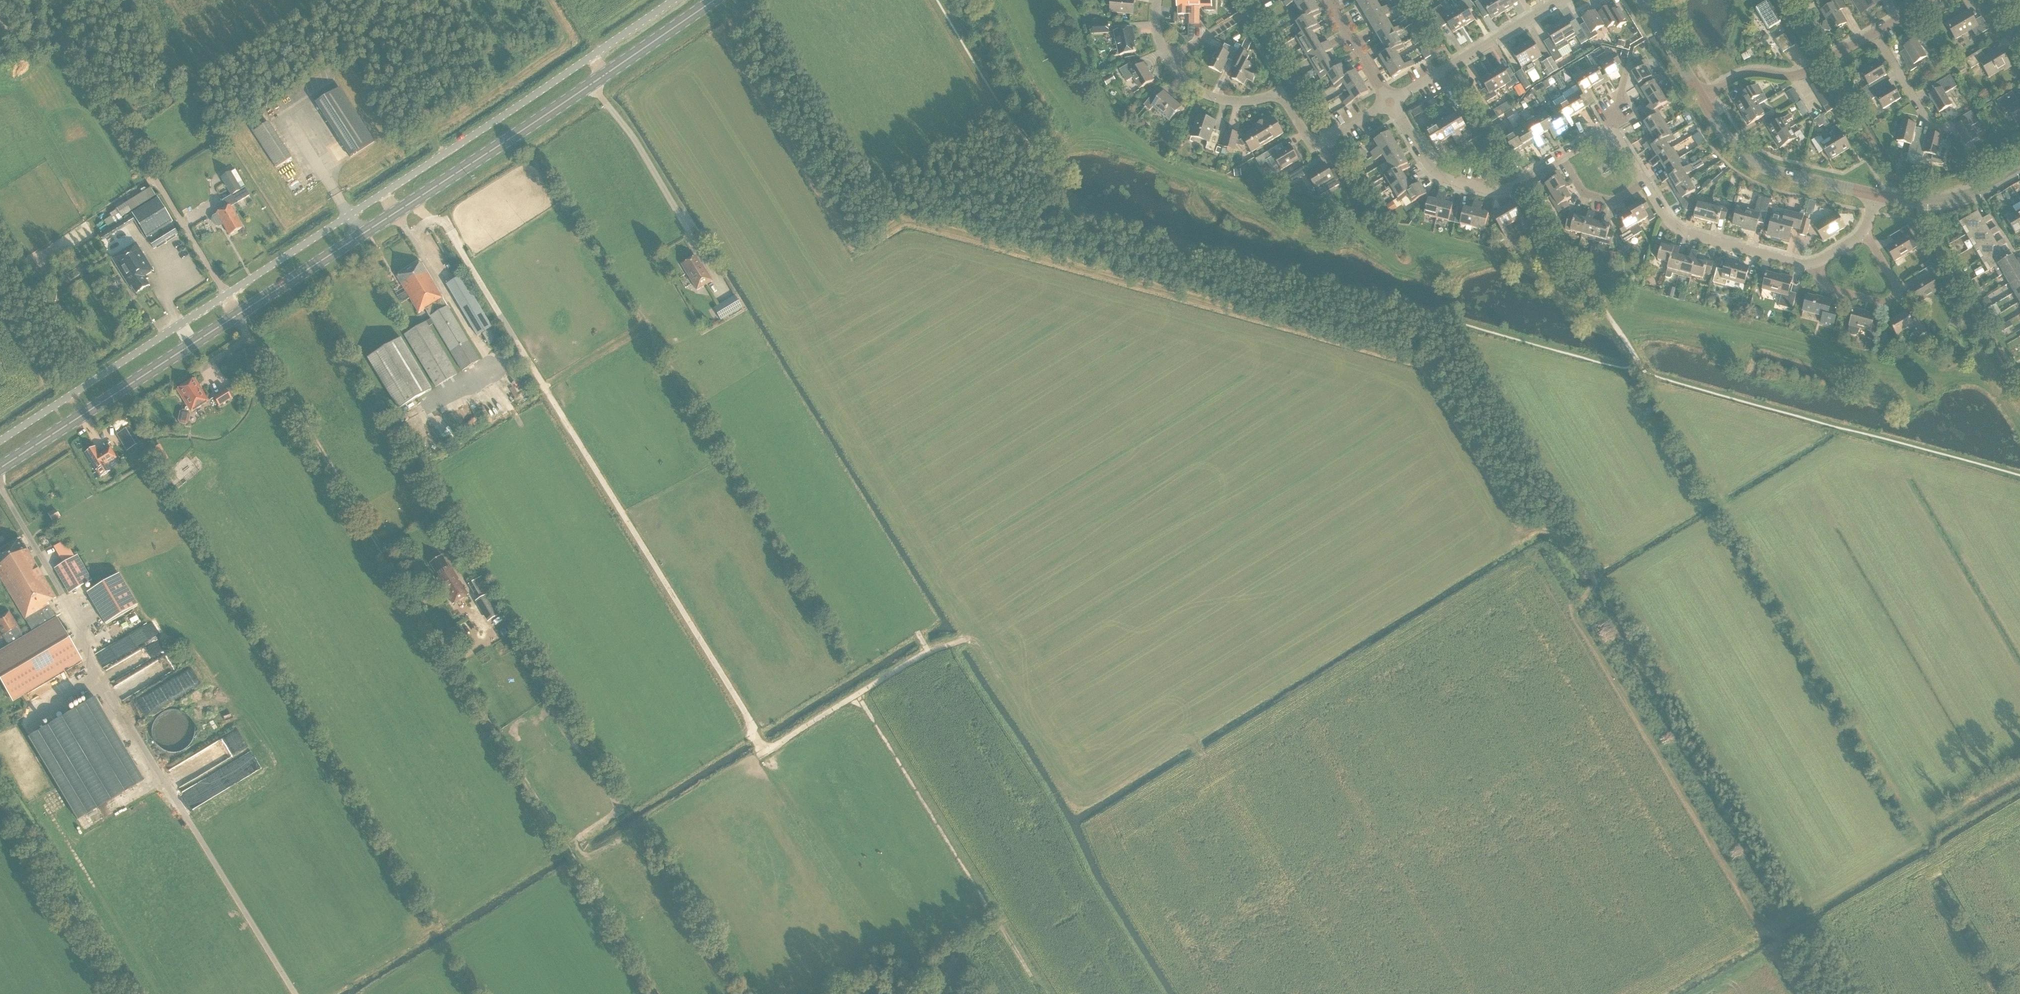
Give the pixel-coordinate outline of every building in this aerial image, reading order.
[(1135,0),(1131,0),(1105,0),(1105,5),(1111,6),(1111,12),(1133,14),(1135,0)] [(1178,6),(1178,15),(1190,15),(1189,28),(1190,28),(1191,37),(1194,37),(1194,28),(1195,25),(1195,17),(1195,0),(1177,0),(1177,6),(1178,6)] [(1195,25),(1194,28),(1202,28),(1202,23),(1200,23),(1200,7),(1212,7),(1212,0),(1195,0),(1195,17),(1195,25)] [(1312,0),(1288,0),(1284,3),(1287,7),(1295,2),(1298,8),(1312,0)] [(1298,8),(1302,15),(1295,20),(1297,23),(1319,10),(1313,0),(1312,0),(1298,8)] [(1357,1),(1363,12),(1378,3),(1376,0),(1359,0),(1357,1)] [(1455,11),(1464,26),(1475,20),(1469,11),(1474,8),(1470,0),(1464,0),(1458,3),(1461,8),(1455,11)] [(1475,3),(1484,18),(1489,15),(1492,19),(1503,13),(1495,0),(1479,0),(1475,3)] [(1503,13),(1513,6),(1513,5),(1518,2),(1517,0),(1495,0),(1503,13)] [(1833,31),(1847,23),(1840,11),(1845,8),(1841,0),(1827,0),(1830,5),(1821,10),(1827,20),(1823,22),(1822,26),(1824,30),(1829,31),(1832,30),(1832,31),(1833,31)] [(1861,12),(1882,0),(1854,0),(1861,12)] [(1382,10),(1378,3),(1363,12),(1370,22),(1392,9),(1390,5),(1382,10)] [(1779,23),(1781,22),(1770,4),(1768,5),(1767,3),(1757,9),(1770,29),(1779,24),(1779,23)] [(1464,26),(1455,11),(1449,15),(1446,10),(1441,5),(1431,12),(1434,18),(1436,17),(1443,27),(1448,24),(1453,33),(1464,26)] [(1610,6),(1596,15),(1600,20),(1602,19),(1606,25),(1608,28),(1615,24),(1618,28),(1627,22),(1620,12),(1615,15),(1610,6)] [(1394,12),(1392,9),(1370,22),(1376,32),(1390,24),(1386,17),(1394,12)] [(1321,14),(1319,10),(1297,23),(1303,33),(1303,34),(1317,25),(1313,19),(1321,14)] [(1586,22),(1580,26),(1589,40),(1598,35),(1596,31),(1606,25),(1602,19),(1600,20),(1596,15),(1594,11),(1583,18),(1586,22)] [(1976,37),(1989,29),(1982,17),(1975,21),(1969,11),(1947,24),(1956,39),(1972,29),(1976,37)] [(1576,20),(1569,24),(1566,19),(1556,25),(1567,42),(1577,36),(1582,44),(1588,40),(1576,20)] [(1091,34),(1109,33),(1109,24),(1091,25),(1091,34)] [(1303,34),(1303,33),(1296,37),(1302,48),(1317,39),(1313,33),(1321,28),(1318,24),(1317,25),(1303,34)] [(1394,30),(1390,24),(1376,32),(1382,43),(1396,34),(1404,29),(1402,26),(1394,30)] [(1413,24),(1407,28),(1413,39),(1419,35),(1413,24)] [(1546,31),(1551,38),(1544,42),(1556,62),(1563,58),(1559,51),(1569,45),(1567,42),(1556,25),(1546,31)] [(1119,55),(1136,51),(1133,37),(1135,37),(1133,28),(1114,32),(1119,55)] [(1784,52),(1795,45),(1788,33),(1776,39),(1784,52)] [(1396,34),(1382,43),(1386,49),(1378,54),(1380,58),(1402,44),(1396,34)] [(1422,41),(1419,36),(1412,40),(1415,45),(1422,41)] [(1242,47),(1248,50),(1252,41),(1246,38),(1242,47)] [(1317,39),(1302,48),(1309,58),(1331,45),(1329,41),(1321,46),(1317,39)] [(1532,39),(1522,45),(1532,62),(1542,56),(1532,39)] [(1915,64),(1927,57),(1916,39),(1904,47),(1906,49),(1900,53),(1911,71),(1917,68),(1915,64)] [(1234,62),(1239,51),(1225,44),(1222,51),(1218,49),(1209,67),(1221,73),(1228,59),(1234,62)] [(1402,44),(1380,58),(1386,68),(1401,59),(1397,53),(1405,48),(1402,44)] [(1331,45),(1309,58),(1315,69),(1329,60),(1325,54),(1333,49),(1331,45)] [(1425,45),(1422,47),(1419,48),(1425,58),(1431,55),(1425,45)] [(1532,62),(1522,45),(1512,51),(1522,68),(1523,68),(1526,72),(1535,67),(1532,62)] [(2005,71),(2011,67),(2000,48),(1986,57),(1982,50),(1966,59),(1971,69),(1981,63),(1989,77),(2003,69),(2005,71)] [(1239,51),(1234,62),(1231,66),(1237,69),(1232,78),(1244,84),(1247,79),(1253,82),(1257,73),(1251,70),(1253,66),(1246,63),(1249,56),(1239,51)] [(1742,55),(1744,60),(1751,57),(1748,51),(1742,55)] [(1595,68),(1586,74),(1593,87),(1595,89),(1610,80),(1609,78),(1608,78),(1604,70),(1599,62),(1593,52),(1587,56),(1595,68)] [(1608,78),(1609,78),(1619,71),(1616,66),(1621,63),(1615,53),(1599,62),(1604,70),(1608,78)] [(1547,76),(1550,75),(1559,69),(1552,57),(1543,62),(1547,69),(1544,70),(1547,76)] [(1405,66),(1401,59),(1386,68),(1393,79),(1415,65),(1412,61),(1405,66)] [(1333,67),(1329,60),(1315,69),(1321,79),(1321,80),(1322,79),(1328,76),(1328,75),(1342,66),(1343,66),(1341,62),(1333,67)] [(1647,80),(1654,76),(1645,60),(1635,66),(1638,71),(1632,74),(1639,85),(1647,80)] [(1966,68),(1962,62),(1951,68),(1955,75),(1966,68)] [(1140,88),(1154,80),(1143,64),(1135,69),(1131,63),(1120,70),(1127,82),(1134,78),(1140,88)] [(1869,93),(1887,82),(1884,76),(1887,75),(1880,63),(1862,73),(1869,85),(1865,87),(1869,93)] [(1346,73),(1342,66),(1328,75),(1328,76),(1334,85),(1356,72),(1354,68),(1346,73)] [(1502,66),(1492,73),(1501,88),(1507,85),(1509,89),(1519,83),(1510,68),(1505,71),(1502,66)] [(1531,86),(1524,74),(1522,70),(1516,73),(1526,89),(1531,86)] [(1586,74),(1584,71),(1573,77),(1581,90),(1587,101),(1593,97),(1588,90),(1593,87),(1586,74)] [(1356,72),(1334,85),(1336,89),(1344,84),(1348,91),(1362,82),(1356,72)] [(1501,88),(1492,73),(1481,79),(1487,88),(1481,91),(1487,102),(1503,92),(1501,88)] [(1103,79),(1107,85),(1116,80),(1112,74),(1103,79)] [(1558,74),(1553,77),(1560,90),(1566,87),(1558,74)] [(1951,75),(1945,78),(1935,84),(1938,89),(1929,95),(1940,113),(1952,105),(1945,94),(1957,86),(1951,75)] [(1639,85),(1636,86),(1646,102),(1648,101),(1648,100),(1661,92),(1655,82),(1650,85),(1647,80),(1639,85)] [(1822,80),(1811,86),(1814,92),(1825,85),(1822,80)] [(1782,91),(1789,87),(1785,81),(1779,85),(1782,91)] [(1362,82),(1348,91),(1352,97),(1344,102),(1346,106),(1369,93),(1362,82)] [(1891,88),(1887,82),(1869,93),(1873,99),(1876,97),(1883,109),(1901,99),(1894,86),(1891,88)] [(1534,88),(1537,93),(1545,88),(1542,83),(1534,88)] [(1825,85),(1814,92),(1817,97),(1828,90),(1825,85)] [(1739,95),(1743,101),(1736,105),(1743,115),(1759,105),(1755,99),(1761,95),(1755,86),(1739,95)] [(317,88),(308,91),(312,101),(321,98),(317,88)] [(316,103),(350,156),(374,141),(339,88),(316,103)] [(1164,93),(1163,94),(1157,90),(1144,105),(1150,110),(1154,106),(1170,120),(1181,106),(1164,93)] [(1587,101),(1581,90),(1566,99),(1575,115),(1586,109),(1583,103),(1587,101)] [(1648,100),(1648,101),(1651,105),(1643,110),(1647,115),(1657,109),(1670,101),(1663,90),(1661,92),(1648,100)] [(1828,90),(1817,97),(1820,102),(1831,96),(1828,90)] [(1322,98),(1328,95),(1325,92),(1320,95),(1319,95),(1316,97),(1319,101),(1322,99),(1322,98)] [(2019,123),(2019,101),(2018,102),(2012,92),(1997,101),(2005,114),(2010,112),(2017,125),(2019,123)] [(1566,99),(1566,100),(1563,96),(1553,102),(1556,106),(1569,129),(1575,126),(1570,118),(1575,115),(1566,99)] [(1835,101),(1831,96),(1820,102),(1824,108),(1835,101)] [(1838,106),(1835,101),(1824,108),(1827,113),(1838,106)] [(1508,102),(1499,107),(1503,114),(1507,112),(1512,109),(1509,104),(1508,102)] [(1321,107),(1325,114),(1331,110),(1327,104),(1321,107)] [(1762,111),(1759,105),(1743,115),(1749,125),(1771,111),(1769,107),(1762,111)] [(1555,116),(1550,119),(1559,135),(1569,129),(1556,106),(1550,109),(1555,116)] [(1657,109),(1647,115),(1649,120),(1644,123),(1651,134),(1666,124),(1657,109)] [(1550,119),(1546,111),(1535,118),(1544,133),(1549,130),(1554,138),(1559,135),(1550,119)] [(1971,127),(1978,122),(1972,111),(1961,117),(1964,122),(1955,128),(1966,146),(1978,138),(1971,127)] [(1685,120),(1690,116),(1687,112),(1682,115),(1685,120)] [(1447,120),(1461,142),(1464,140),(1460,132),(1467,128),(1458,114),(1447,120)] [(1516,133),(1512,125),(1505,114),(1500,117),(1506,128),(1511,136),(1505,139),(1515,155),(1525,148),(1516,133)] [(1774,138),(1790,128),(1787,122),(1793,118),(1790,114),(1768,128),(1774,138)] [(1214,151),(1219,136),(1212,133),(1215,122),(1198,116),(1192,136),(1209,141),(1206,149),(1214,151)] [(1435,122),(1437,126),(1446,140),(1452,136),(1457,144),(1461,142),(1447,120),(1445,116),(1435,122)] [(1698,117),(1691,121),(1694,127),(1702,122),(1698,117)] [(1258,128),(1243,137),(1244,139),(1247,144),(1252,152),(1283,133),(1274,118),(1266,122),(1265,120),(1256,125),(1258,128)] [(1535,118),(1525,124),(1536,142),(1535,142),(1538,147),(1544,144),(1539,136),(1544,133),(1535,118)] [(1521,130),(1516,133),(1525,148),(1535,142),(1536,142),(1525,124),(1522,119),(1516,122),(1521,130)] [(1916,155),(1921,134),(1922,129),(1915,127),(1916,124),(1902,121),(1897,141),(1911,144),(1907,158),(1911,164),(1914,164),(1916,155)] [(268,122),(256,130),(279,167),(291,159),(268,122)] [(1666,124),(1651,134),(1654,139),(1646,143),(1649,149),(1672,135),(1666,124)] [(1446,140),(1437,126),(1426,133),(1440,155),(1444,152),(1439,144),(1446,140)] [(1831,138),(1841,154),(1851,148),(1837,126),(1833,128),(1837,134),(1831,138)] [(1794,134),(1790,128),(1774,138),(1780,148),(1799,137),(1801,140),(1805,138),(1800,131),(1794,134)] [(1227,131),(1223,147),(1235,150),(1236,145),(1237,140),(1239,134),(1227,131)] [(1373,156),(1395,143),(1389,132),(1375,141),(1379,148),(1371,153),(1373,156)] [(1700,133),(1693,136),(1696,141),(1703,137),(1700,133)] [(1916,155),(1914,164),(1915,165),(1922,162),(1924,153),(1933,155),(1932,160),(1933,162),(1942,165),(1944,163),(1949,145),(1947,141),(1942,140),(1943,136),(1929,133),(1928,136),(1921,134),(1916,155)] [(1673,135),(1672,135),(1649,149),(1655,159),(1671,149),(1670,149),(1668,144),(1675,140),(1673,135)] [(1821,136),(1817,138),(1812,141),(1819,153),(1824,150),(1830,160),(1841,154),(1831,138),(1824,142),(1821,136)] [(1395,143),(1373,156),(1376,160),(1384,156),(1387,162),(1402,153),(1395,143)] [(1275,148),(1265,154),(1256,159),(1260,166),(1267,162),(1271,168),(1278,164),(1282,170),(1299,159),(1291,146),(1279,153),(1275,148)] [(1655,159),(1650,162),(1653,167),(1661,162),(1664,168),(1679,158),(1673,148),(1670,149),(1671,149),(1655,159)] [(1362,163),(1368,160),(1361,149),(1356,153),(1362,163)] [(1402,153),(1387,162),(1391,169),(1383,173),(1386,177),(1408,164),(1402,153)] [(1679,158),(1664,168),(1667,173),(1659,178),(1663,183),(1668,180),(1686,169),(1685,168),(1679,158)] [(1693,164),(1685,168),(1686,169),(1668,180),(1674,190),(1689,180),(1686,175),(1694,171),(1694,170),(1704,164),(1701,159),(1698,160),(1693,164)] [(1336,187),(1345,182),(1337,168),(1330,172),(1325,163),(1318,167),(1319,169),(1308,175),(1317,189),(1331,180),(1336,187)] [(1410,167),(1408,164),(1386,177),(1392,187),(1406,179),(1402,172),(1410,167)] [(216,213),(216,214),(213,216),(212,220),(215,226),(219,227),(223,224),(230,234),(243,226),(237,216),(231,205),(250,194),(235,169),(230,171),(220,177),(231,195),(222,200),(226,207),(216,213)] [(1565,188),(1568,187),(1558,171),(1548,177),(1551,182),(1546,185),(1552,195),(1552,196),(1565,188)] [(1406,179),(1392,187),(1398,198),(1420,185),(1418,181),(1410,185),(1406,179)] [(1674,190),(1686,209),(1693,199),(1691,194),(1696,191),(1689,180),(1674,190)] [(1427,195),(1420,185),(1398,198),(1400,202),(1408,197),(1412,204),(1427,195)] [(117,209),(117,210),(110,214),(117,225),(124,220),(122,218),(156,197),(151,188),(117,209)] [(1552,196),(1552,195),(1549,197),(1559,213),(1569,206),(1566,201),(1571,198),(1565,188),(1552,196)] [(1437,218),(1443,193),(1439,192),(1437,201),(1429,199),(1425,215),(1437,218)] [(1447,194),(1443,193),(1437,218),(1449,221),(1448,224),(1453,225),(1455,219),(1458,206),(1453,205),(1454,203),(1449,202),(1448,204),(1445,203),(1447,194)] [(157,197),(137,210),(132,213),(147,237),(172,221),(157,197)] [(1759,197),(1756,209),(1755,212),(1738,208),(1733,225),(1747,229),(1747,230),(1756,233),(1758,222),(1764,224),(1771,200),(1759,197)] [(1644,199),(1628,208),(1638,224),(1647,218),(1650,222),(1656,219),(1650,209),(1644,199)] [(1696,212),(1694,218),(1706,221),(1711,204),(1693,199),(1686,209),(1696,212)] [(1472,210),(1458,206),(1455,219),(1462,220),(1461,224),(1473,227),(1479,202),(1475,201),(1472,210)] [(1386,206),(1389,212),(1397,208),(1393,202),(1386,206)] [(1479,202),(1473,227),(1485,230),(1489,214),(1481,212),(1483,203),(1479,202)] [(1504,209),(1512,223),(1519,219),(1523,227),(1528,225),(1514,203),(1504,209)] [(1807,213),(1812,215),(1815,204),(1809,203),(1807,213)] [(1711,204),(1706,221),(1718,224),(1720,219),(1725,220),(1728,208),(1711,204)] [(1512,223),(1504,209),(1493,215),(1506,238),(1510,235),(1506,227),(1512,223)] [(1570,212),(1567,224),(1565,230),(1571,231),(1582,234),(1588,217),(1587,217),(1589,211),(1583,209),(1581,215),(1570,212)] [(1588,217),(1582,234),(1583,234),(1582,237),(1594,240),(1598,223),(1593,221),(1595,213),(1589,211),(1587,217),(1588,217)] [(1638,224),(1630,211),(1619,217),(1622,222),(1618,225),(1623,235),(1620,237),(1624,243),(1643,232),(1638,224)] [(1803,219),(1804,216),(1786,211),(1785,216),(1774,213),(1769,228),(1773,229),(1771,237),(1789,241),(1792,228),(1800,230),(1803,219)] [(1985,223),(1986,224),(1993,220),(1990,215),(1983,219),(1978,211),(1959,222),(1966,235),(1985,223)] [(1805,213),(1804,216),(1803,219),(1799,234),(1807,236),(1811,221),(1808,220),(1810,215),(1805,213)] [(1832,236),(1845,227),(1836,213),(1827,218),(1826,217),(1814,224),(1824,241),(1832,237),(1832,236)] [(2017,214),(2007,219),(2016,235),(2019,232),(2019,220),(2017,214)] [(1561,222),(1558,217),(1552,220),(1555,225),(1561,222)] [(1610,226),(1598,223),(1594,240),(1611,245),(1614,233),(1609,232),(1610,226)] [(1985,223),(1966,235),(1973,247),(1993,235),(1993,236),(2000,232),(1997,227),(1990,231),(1986,224),(1985,223)] [(1913,250),(1917,248),(1914,244),(1917,242),(1907,226),(1890,237),(1894,244),(1887,248),(1895,261),(1913,250)] [(178,235),(173,227),(149,242),(154,250),(178,235)] [(1997,243),(1993,236),(1993,235),(1973,247),(1981,259),(2000,248),(2007,244),(2004,239),(1997,243)] [(1670,263),(1675,246),(1657,241),(1654,253),(1660,254),(1658,260),(1669,263),(1670,263)] [(131,286),(136,293),(149,285),(144,276),(153,270),(136,243),(111,258),(130,287),(131,286)] [(683,255),(687,260),(698,251),(694,246),(683,255)] [(1672,277),(1673,273),(1679,275),(1684,258),(1678,256),(1680,247),(1675,246),(1670,263),(1669,263),(1666,277),(1670,278),(1672,277)] [(2004,255),(2000,248),(1981,259),(1988,271),(1994,267),(1998,265),(2013,256),(2014,256),(2011,251),(2004,255)] [(1690,259),(1684,258),(1679,275),(1691,278),(1692,275),(1691,275),(1696,258),(1697,258),(1698,252),(1692,251),(1690,259)] [(696,256),(685,263),(681,265),(697,290),(712,280),(696,256)] [(1998,265),(1994,267),(1999,277),(2003,274),(2019,265),(2019,259),(2016,262),(2013,256),(1998,265)] [(1714,263),(1697,258),(1696,258),(1691,275),(1692,275),(1703,278),(1705,273),(1710,274),(1714,263)] [(1742,290),(1744,284),(1749,267),(1736,264),(1736,263),(1728,260),(1725,270),(1717,268),(1713,282),(1742,290)] [(442,297),(421,262),(397,277),(418,312),(424,309),(430,319),(426,321),(426,322),(404,335),(435,386),(457,373),(429,326),(434,323),(462,370),(479,359),(447,306),(442,297)] [(2003,274),(2009,284),(2019,277),(2019,265),(2003,274)] [(1933,283),(1939,280),(1931,266),(1919,273),(1923,281),(1912,287),(1921,301),(1938,291),(1933,283)] [(1792,309),(1796,294),(1789,292),(1793,278),(1782,275),(1782,276),(1767,272),(1763,289),(1782,294),(1779,306),(1792,309)] [(482,333),(491,327),(461,276),(446,284),(477,336),(482,333)] [(2009,284),(2014,293),(2019,290),(2019,277),(2009,284)] [(57,293),(45,292),(44,300),(56,301),(57,293)] [(1833,327),(1838,311),(1830,309),(1832,300),(1821,298),(1821,299),(1807,295),(1803,311),(1823,316),(1821,323),(1833,327)] [(735,296),(719,305),(714,308),(721,320),(742,308),(735,296)] [(1740,304),(1738,312),(1745,314),(1747,306),(1740,304)] [(1854,308),(1850,326),(1849,329),(1849,331),(1849,333),(1851,334),(1854,335),(1855,335),(1857,335),(1858,334),(1859,333),(1860,328),(1870,331),(1868,339),(1877,341),(1881,325),(1873,322),(1875,315),(1863,312),(1864,311),(1854,308)] [(1919,338),(1928,332),(1920,319),(1913,323),(1906,312),(1889,322),(1897,337),(1912,328),(1919,338)] [(491,327),(482,333),(489,345),(499,340),(491,327)] [(432,389),(401,338),(368,359),(399,410),(432,389)] [(209,400),(194,378),(176,389),(191,411),(209,400)] [(231,398),(226,391),(225,389),(214,397),(219,405),(231,398)] [(412,407),(414,412),(422,408),(420,403),(412,407)] [(189,424),(191,415),(189,412),(184,411),(180,413),(179,421),(181,424),(186,425),(189,424)] [(124,426),(116,431),(118,435),(117,435),(126,450),(135,445),(126,430),(124,426)] [(169,459),(160,446),(152,451),(160,464),(169,459)] [(110,447),(99,453),(95,447),(85,453),(100,476),(110,470),(106,465),(117,458),(110,447)] [(193,472),(199,468),(196,464),(201,461),(193,451),(183,458),(193,472)] [(56,509),(48,514),(52,521),(60,517),(56,509)] [(48,533),(50,539),(56,536),(54,531),(48,533)] [(56,597),(21,538),(0,551),(0,576),(26,619),(29,625),(33,632),(9,647),(34,689),(82,659),(48,602),(56,597)] [(65,542),(54,548),(57,553),(68,547),(65,542)] [(91,579),(77,556),(55,569),(69,593),(91,579)] [(429,564),(435,574),(453,603),(467,594),(451,567),(449,567),(443,556),(429,564)] [(118,572),(87,592),(106,623),(138,604),(118,572)] [(468,585),(475,596),(488,588),(481,576),(468,585)] [(475,602),(487,622),(501,614),(489,593),(475,602)] [(9,611),(0,616),(0,631),(6,640),(21,631),(9,611)] [(127,693),(176,668),(165,647),(168,646),(155,621),(102,649),(110,665),(131,654),(136,662),(141,659),(144,666),(120,679),(127,693)] [(24,636),(21,631),(6,640),(9,645),(24,636)] [(9,647),(0,652),(0,679),(13,701),(34,689),(9,647)] [(150,689),(158,704),(200,682),(192,667),(150,689)] [(145,781),(96,698),(29,738),(78,821),(145,781)] [(167,752),(173,753),(179,752),(186,749),(191,744),(194,737),(194,730),(193,723),(189,718),(184,714),(177,711),(170,711),(163,714),(157,718),(154,723),(152,729),(153,737),(156,744),(161,749),(167,752)] [(190,775),(230,755),(222,739),(174,762),(183,780),(191,776),(190,775)] [(198,788),(187,795),(191,802),(202,795),(198,788)]
